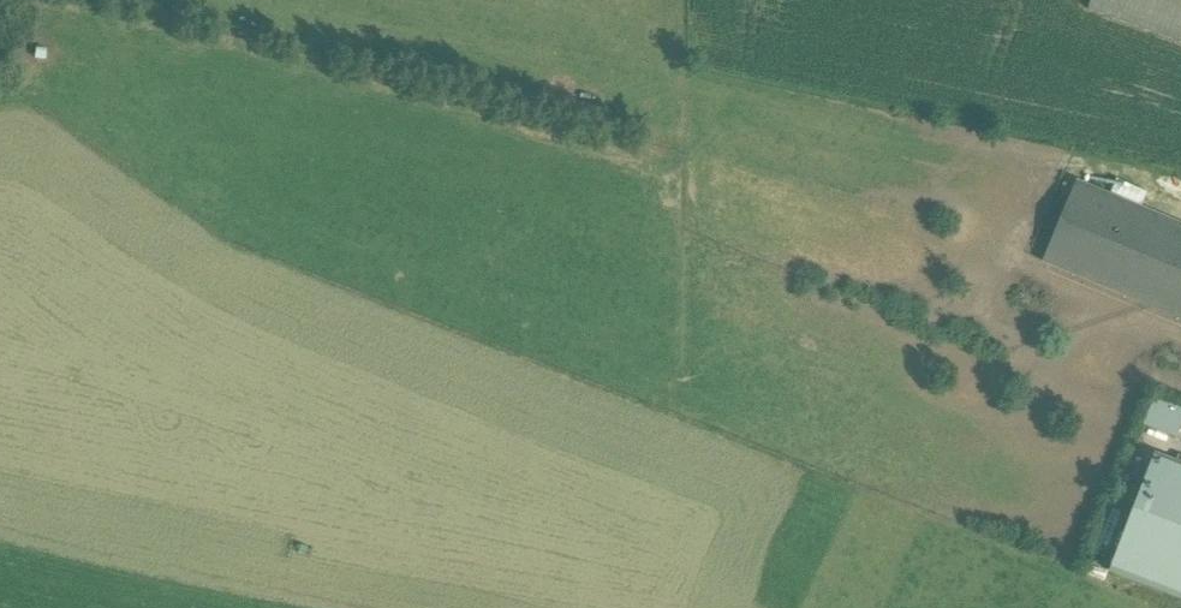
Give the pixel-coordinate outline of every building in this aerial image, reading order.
[(1078,177),(1044,260),(1180,316),(1180,219),(1078,177)] [(1180,424),(1180,410),(1154,399),(1143,427),(1175,439),(1180,424)] [(1112,569),(1180,597),(1180,468),(1155,458),(1112,569)]
